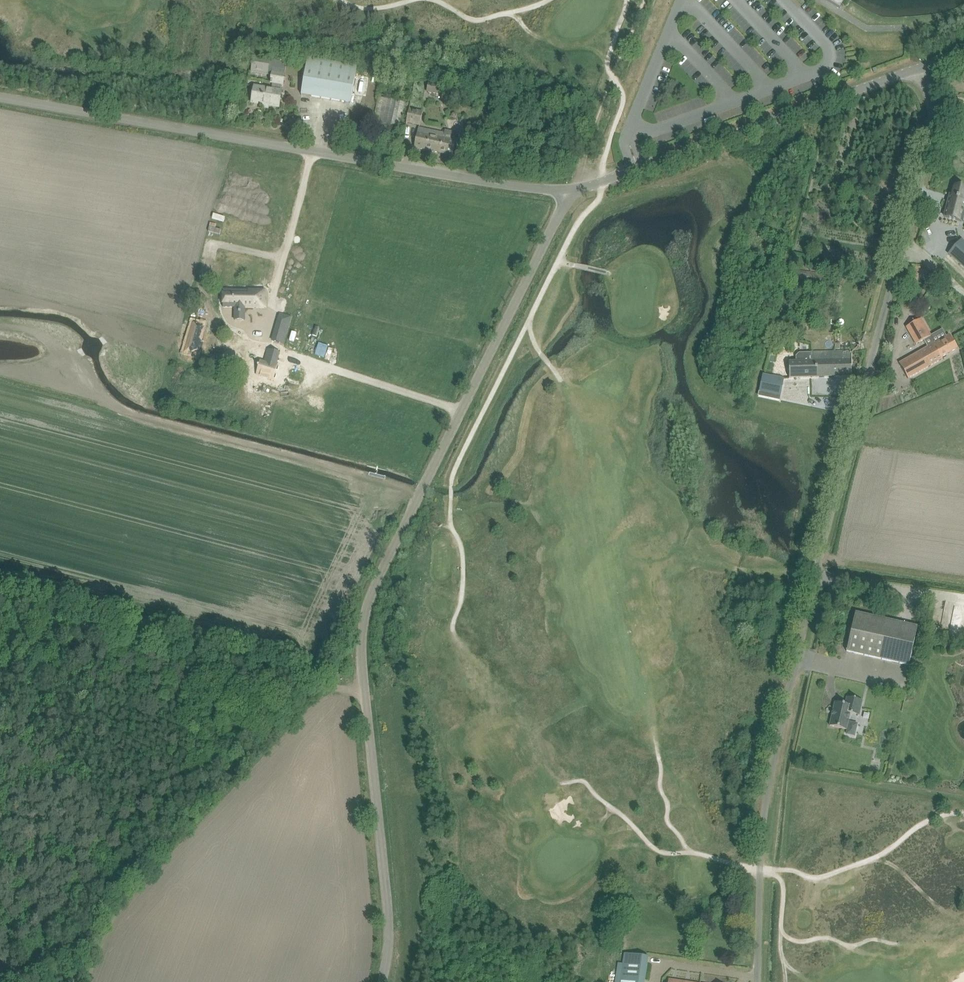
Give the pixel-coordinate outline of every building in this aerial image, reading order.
[(840,8),(845,0),(827,0),(840,8)] [(251,72),(272,76),(271,83),(273,83),(272,89),(255,86),(252,103),(279,108),(282,91),(280,91),(281,84),(283,85),(287,63),(280,62),(271,60),(272,59),(254,56),(251,72)] [(308,58),(306,66),(302,94),(351,103),(356,75),(357,66),(308,58)] [(426,92),(446,96),(448,86),(428,82),(426,92)] [(378,97),(375,110),(373,121),(399,126),(404,103),(378,97)] [(410,109),(409,113),(407,123),(420,125),(423,112),(410,109)] [(444,133),(429,130),(418,128),(414,147),(454,156),(457,141),(443,138),(444,133)] [(955,187),(952,195),(950,194),(944,217),(962,221),(963,213),(963,189),(955,187)] [(950,253),(963,266),(963,243),(961,240),(950,253)] [(913,284),(925,284),(925,266),(913,267),(913,284)] [(224,290),(223,307),(235,307),(235,312),(245,313),(245,307),(256,307),(266,308),(266,299),(265,299),(265,290),(255,290),(255,291),(251,291),(251,290),(249,290),(249,291),(224,290)] [(899,364),(908,379),(942,360),(941,358),(957,349),(949,335),(931,346),(927,339),(931,337),(921,319),(906,327),(916,345),(923,341),(927,348),(899,364)] [(194,323),(185,352),(188,353),(188,351),(194,352),(193,354),(196,355),(198,347),(197,347),(198,344),(199,345),(200,341),(198,341),(203,326),(194,323)] [(276,329),(273,340),(284,343),(287,332),(276,329)] [(277,363),(280,353),(268,350),(265,362),(261,361),(260,363),(259,363),(258,367),(259,367),(257,374),(274,379),(278,363),(277,363)] [(796,356),(796,361),(811,361),(817,361),(817,377),(851,376),(851,352),(841,352),(811,353),(799,353),(796,356)] [(811,361),(796,361),(789,362),(789,378),(817,377),(817,361),(811,361)] [(763,374),(759,392),(780,396),(784,379),(763,374)] [(264,387),(266,381),(256,378),(254,384),(264,387)] [(847,652),(856,654),(909,666),(918,627),(855,613),(847,652)] [(835,702),(830,726),(848,730),(847,734),(855,736),(857,724),(848,722),(850,713),(859,715),(863,700),(847,697),(845,705),(835,702)] [(616,981),(645,981),(649,957),(625,953),(623,963),(619,962),(616,981)]
